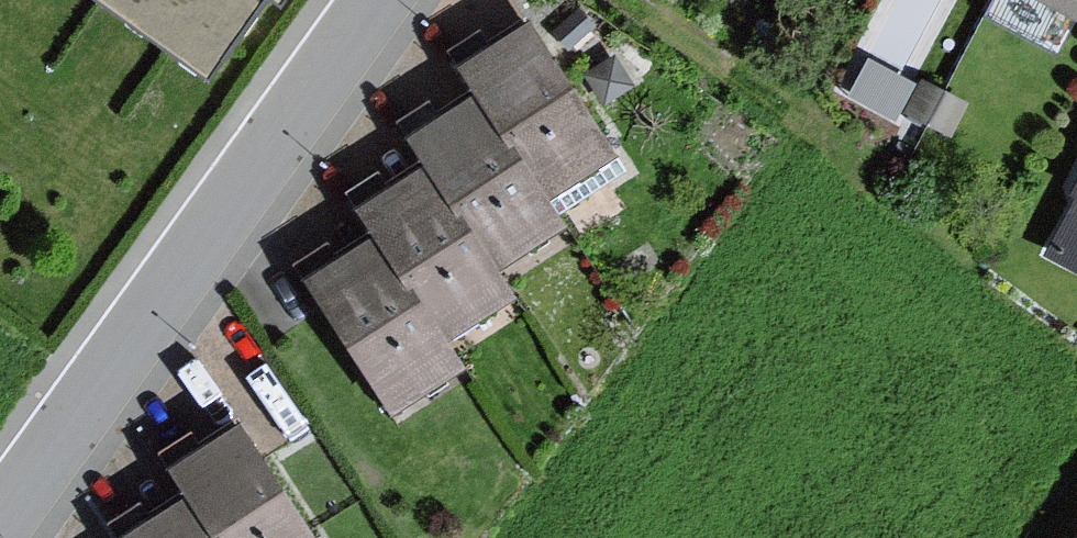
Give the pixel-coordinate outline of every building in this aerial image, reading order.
[(207,78),(263,0),(97,0),(207,78)] [(1076,13),(1076,0),(1053,0),(1076,13)] [(535,16),(467,63),(484,88),(559,197),(627,150),(535,16)] [(958,109),(917,84),(895,120),(936,144),(958,109)] [(484,88),(416,134),(433,159),(508,269),(577,222),(559,197),(484,88)] [(1020,250),(1076,281),(1076,145),(1020,250)] [(433,159),(364,206),(380,229),(456,340),(525,293),(508,269),(433,159)] [(380,229),(310,275),(400,411),(471,364),(456,340),(380,229)] [(172,465),(189,490),(223,537),(323,537),(240,418),(172,465)] [(121,536),(122,537),(223,537),(189,490),(121,536)] [(1061,537),(1076,537),(1076,516),(1061,537)]
